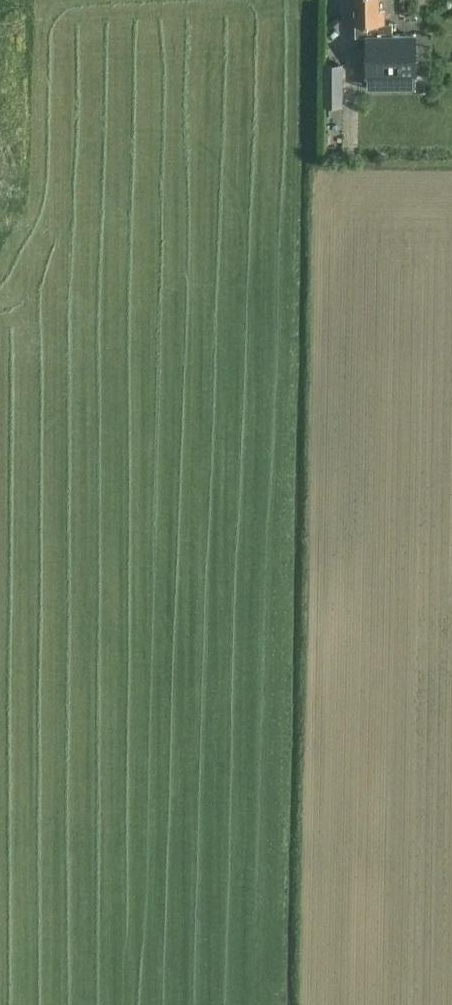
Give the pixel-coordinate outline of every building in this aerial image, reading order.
[(354,23),(367,23),(367,33),(367,34),(367,75),(415,74),(415,35),(394,36),(393,20),(385,21),(384,9),(380,9),(379,0),(354,0),(354,23)] [(341,63),(323,64),(323,106),(342,106),(343,106),(343,63),(341,63)]
